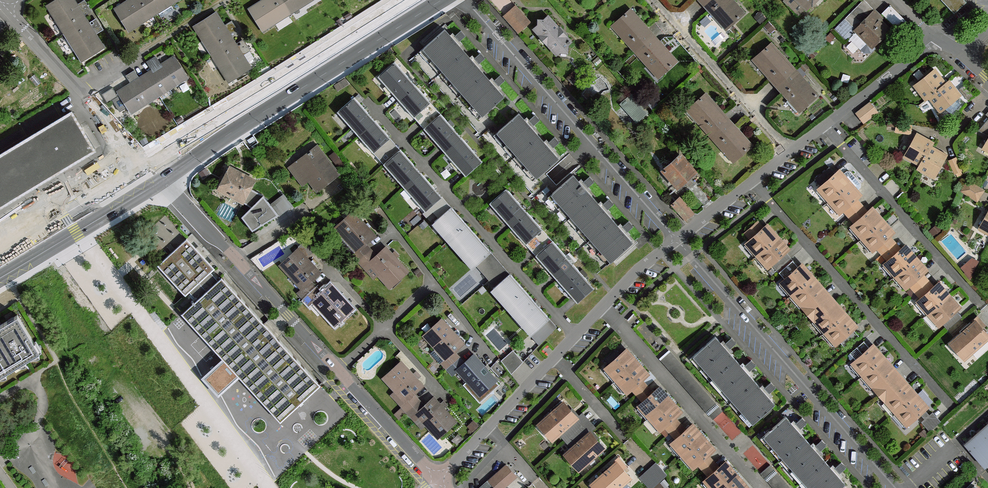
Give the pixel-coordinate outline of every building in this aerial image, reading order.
[(48,5),(66,32),(84,21),(82,18),(84,17),(82,14),(90,8),(89,6),(85,0),(84,0),(77,5),(74,0),(56,0),(48,5)] [(115,9),(127,29),(156,12),(148,0),(127,0),(128,1),(115,9)] [(156,12),(172,1),(174,0),(148,0),(156,12)] [(249,9),(262,30),(290,12),(282,0),(261,0),(262,1),(249,9)] [(290,12),(308,0),(282,0),(290,12)] [(732,0),(707,0),(703,3),(709,10),(716,18),(719,15),(729,27),(744,13),(732,0)] [(857,30),(873,14),(876,11),(865,0),(863,0),(845,18),(857,30)] [(950,8),(959,0),(942,0),(950,8)] [(172,1),(156,12),(158,16),(161,17),(177,8),(172,1)] [(890,5),(882,13),(900,31),(908,23),(890,5)] [(529,22),(515,7),(504,17),(518,32),(529,22)] [(647,29),(631,10),(616,24),(626,35),(623,37),(636,51),(654,36),(647,29)] [(216,13),(195,25),(213,53),(231,42),(229,38),(231,37),(229,34),(237,29),(232,20),(224,25),(216,13)] [(888,29),(873,14),(857,30),(849,38),(865,53),(871,52),(876,48),(873,45),(884,33),(888,29)] [(559,29),(548,16),(544,20),(539,20),(538,25),(534,29),(540,36),(547,36),(547,43),(557,54),(560,51),(567,52),(567,45),(571,42),(566,36),(559,36),(559,29)] [(86,24),(84,21),(66,32),(83,60),(103,47),(95,35),(104,29),(98,21),(90,26),(88,23),(86,24)] [(445,29),(424,47),(444,70),(465,52),(445,29)] [(663,46),(654,36),(636,51),(649,66),(651,63),(662,75),(677,61),(663,46)] [(233,45),(231,42),(213,53),(230,81),(250,69),(247,63),(242,56),(250,51),(250,50),(245,42),(237,47),(235,44),(233,45)] [(794,70),(771,44),(757,58),(767,69),(764,72),(769,77),(777,85),(794,70)] [(254,58),(250,51),(242,56),(247,63),(254,58)] [(465,52),(444,70),(464,92),(484,74),(465,52)] [(147,76),(159,94),(169,88),(186,77),(174,57),(161,65),(156,57),(147,62),(152,70),(149,72),(150,74),(147,76)] [(396,91),(410,79),(395,62),(381,74),(389,83),(386,85),(393,94),(396,91)] [(131,112),(159,94),(147,76),(146,74),(139,78),(134,70),(126,75),(131,84),(118,91),(119,93),(128,107),(131,112)] [(794,70),(777,85),(783,92),(789,99),(786,102),(796,113),(817,95),(794,70)] [(944,85),(933,71),(915,85),(927,99),(930,96),(944,85)] [(504,97),(484,74),(464,92),(484,115),(504,97)] [(401,97),(415,85),(410,79),(396,91),(401,97)] [(944,85),(930,96),(941,110),(944,108),(957,98),(959,96),(948,82),(944,85)] [(431,103),(415,85),(401,97),(409,106),(406,109),(414,118),(431,103)] [(965,85),(959,90),(969,101),(974,97),(965,85)] [(116,94),(112,88),(102,94),(107,103),(112,99),(118,96),(116,94)] [(169,88),(159,94),(162,99),(172,93),(169,88)] [(119,93),(116,94),(118,96),(112,99),(120,111),(128,107),(119,93)] [(706,94),(691,108),(701,119),(699,122),(711,136),(729,120),(706,94)] [(647,113),(632,95),(622,104),(638,121),(647,113)] [(361,133),(375,121),(358,102),(354,97),(340,109),(348,118),(345,121),(358,136),(361,133)] [(961,105),(957,98),(944,108),(952,115),(961,105)] [(870,102),(855,113),(863,123),(869,119),(877,112),(870,102)] [(427,126),(441,114),(431,103),(414,118),(416,120),(423,128),(427,126)] [(95,150),(72,111),(0,155),(0,208),(95,150)] [(519,113),(498,132),(519,154),(539,136),(519,113)] [(448,150),(461,137),(441,114),(427,126),(434,135),(431,137),(438,145),(444,152),(448,150)] [(752,145),(729,120),(711,136),(724,150),(726,147),(737,159),(752,145)] [(978,130),(987,136),(987,120),(978,130)] [(390,138),(375,121),(361,133),(368,142),(365,144),(373,153),(376,151),(390,138)] [(911,134),(912,126),(897,123),(896,131),(911,134)] [(921,163),(931,147),(932,144),(916,135),(906,155),(921,163)] [(539,136),(519,154),(538,177),(559,159),(539,136)] [(482,161),(461,137),(448,150),(455,158),(452,161),(459,169),(466,176),(482,161)] [(400,149),(390,138),(376,151),(386,162),(400,149)] [(317,147),(297,162),(310,180),(318,190),(338,174),(317,147)] [(946,157),(931,147),(921,163),(919,167),(935,176),(946,157)] [(407,185),(421,173),(400,149),(386,162),(394,170),(391,173),(404,188),(407,185)] [(695,172),(680,156),(664,170),(678,186),(695,172)] [(962,170),(956,158),(950,161),(955,173),(962,170)] [(229,167),(219,187),(230,192),(228,195),(243,203),(255,181),(229,167)] [(821,186),(835,174),(829,167),(815,180),(821,186)] [(843,175),(839,171),(835,174),(821,186),(819,188),(830,200),(850,183),(843,175)] [(843,175),(850,183),(855,178),(850,172),(847,172),(843,175)] [(425,212),(442,197),(421,173),(407,185),(415,194),(412,197),(425,212)] [(574,176),(553,193),(573,215),(594,198),(574,176)] [(850,183),(857,190),(861,187),(861,184),(855,178),(850,183)] [(969,180),(961,191),(978,201),(985,190),(982,188),(969,180)] [(850,183),(830,200),(840,213),(842,211),(857,198),(861,195),(857,190),(850,183)] [(251,203),(258,191),(252,187),(245,199),(251,203)] [(513,224),(527,212),(506,188),(492,201),(500,209),(497,212),(506,222),(510,227),(513,224)] [(284,196),(271,205),(280,217),(293,207),(284,196)] [(451,207),(442,197),(425,212),(428,215),(433,211),(439,218),(451,207)] [(594,198),(573,215),(592,238),(613,220),(594,198)] [(854,224),(869,211),(857,198),(842,211),(848,218),(854,224)] [(693,213),(680,199),(673,205),(686,220),(693,213)] [(452,238),(467,225),(451,207),(439,218),(434,222),(435,223),(442,231),(444,229),(452,238)] [(883,220),(872,208),(869,211),(854,224),(852,226),(863,238),(883,220)] [(352,212),(336,227),(358,251),(366,244),(374,236),(360,220),(352,212)] [(527,243),(543,229),(527,212),(513,224),(521,233),(518,235),(526,244),(527,243)] [(150,230),(167,247),(183,231),(166,215),(150,230)] [(613,220),(592,238),(612,261),(633,243),(613,220)] [(750,240),(765,227),(758,220),(743,233),(750,240)] [(893,232),(883,220),(863,238),(874,250),(875,249),(890,235),(893,232)] [(943,227),(939,222),(929,231),(934,236),(943,227)] [(476,265),(491,252),(467,225),(452,238),(476,265)] [(778,237),(767,225),(765,227),(750,240),(747,243),(758,255),(778,237)] [(527,243),(532,248),(547,235),(543,229),(527,243)] [(538,253),(552,241),(547,235),(532,248),(537,254),(538,253)] [(887,262),(902,249),(890,235),(875,249),(881,254),(887,262)] [(789,249),(778,237),(758,255),(768,267),(771,264),(786,252),(789,249)] [(196,300),(218,280),(211,273),(214,269),(187,238),(157,265),(185,295),(189,292),(196,300)] [(308,239),(297,249),(306,258),(317,248),(308,239)] [(553,270),(567,258),(552,241),(538,253),(546,261),(543,264),(551,273),(553,270)] [(358,262),(371,250),(366,244),(358,251),(353,256),(358,262)] [(916,258),(905,246),(902,249),(887,262),(886,263),(896,275),(916,258)] [(407,272),(385,248),(376,255),(368,263),(390,287),(407,272)] [(297,249),(281,264),(303,288),(311,281),(320,273),(306,258),(297,249)] [(368,263),(376,255),(371,250),(358,262),(364,268),(368,263)] [(495,286),(510,273),(491,252),(476,265),(489,280),(495,286)] [(785,279),(799,267),(786,252),(771,264),(778,272),(785,279)] [(553,270),(559,276),(574,264),(567,258),(553,270)] [(927,270),(916,258),(896,275),(907,288),(909,286),(923,274),(927,270)] [(979,262),(973,258),(961,268),(970,279),(979,262)] [(571,296),(577,303),(594,288),(588,281),(574,264),(559,276),(567,286),(564,288),(571,296)] [(813,276),(802,264),(799,267),(785,279),(782,282),(793,294),(813,276)] [(510,304),(525,291),(510,273),(495,286),(493,288),(501,297),(503,296),(510,304)] [(934,287),(923,274),(909,286),(915,293),(920,299),(934,287)] [(823,288),(813,276),(793,294),(803,306),(823,288)] [(182,313),(280,421),(320,385),(272,331),(222,277),(218,280),(196,300),(182,313)] [(311,281),(303,288),(298,293),(304,299),(316,287),(311,281)] [(929,313),(949,295),(938,283),(934,287),(920,299),(918,301),(929,313)] [(330,285),(321,293),(314,300),(336,324),(353,309),(330,285)] [(321,293),(316,287),(304,299),(309,305),(314,300),(321,293)] [(835,302),(823,288),(803,306),(809,313),(815,320),(835,302)] [(550,318),(525,291),(510,304),(534,332),(550,318)] [(956,310),(960,307),(949,295),(929,313),(940,325),(942,323),(956,310)] [(846,314),(835,302),(815,320),(825,332),(846,314)] [(963,318),(956,310),(942,323),(949,330),(963,318)] [(0,322),(0,372),(38,349),(16,313),(0,322)] [(856,326),(846,314),(825,332),(836,344),(840,341),(854,329),(856,326)] [(550,318),(534,332),(531,335),(540,345),(557,327),(550,318)] [(436,348),(447,359),(454,352),(463,343),(441,319),(425,334),(436,348)] [(976,322),(954,341),(967,356),(987,337),(987,336),(976,322)] [(859,336),(854,329),(840,341),(846,348),(859,336)] [(718,339),(728,350),(731,348),(728,345),(734,340),(729,335),(724,339),(721,336),(718,339)] [(716,336),(695,355),(715,377),(735,359),(728,350),(718,339),(716,336)] [(856,360),(870,347),(865,341),(850,353),(856,360)] [(883,357),(873,345),(870,347),(856,360),(853,363),(864,375),(883,357)] [(440,364),(442,363),(447,359),(436,348),(430,353),(440,364)] [(524,362),(513,350),(501,360),(512,374),(524,362)] [(617,380),(637,362),(627,350),(606,368),(617,380)] [(722,410),(669,350),(659,359),(712,419),(722,410)] [(459,358),(454,352),(447,359),(442,363),(447,369),(459,358)] [(474,355),(464,363),(457,370),(479,395),(496,380),(484,367),(474,355)] [(894,369),(883,357),(864,375),(875,387),(894,369)] [(464,363),(459,358),(447,369),(452,375),(457,370),(464,363)] [(738,362),(748,373),(751,370),(748,367),(754,363),(749,358),(743,362),(741,359),(738,362)] [(735,359),(715,377),(734,399),(755,381),(748,373),(738,362),(735,359)] [(396,390),(407,401),(414,394),(423,386),(401,362),(385,377),(396,390)] [(648,374),(637,362),(617,380),(628,392),(631,389),(643,379),(648,374)] [(906,382),(894,369),(875,387),(880,394),(886,400),(906,382)] [(654,391),(643,379),(631,389),(636,394),(642,402),(654,391)] [(758,384),(768,396),(771,393),(769,391),(774,387),(768,380),(763,385),(760,381),(758,384)] [(758,384),(755,381),(734,399),(754,422),(770,408),(774,405),(775,404),(768,396),(758,384)] [(917,394),(906,382),(886,400),(897,412),(917,394)] [(671,399),(659,387),(654,391),(642,402),(639,405),(650,417),(671,399)] [(923,390),(917,394),(924,402),(927,399),(928,396),(923,390)] [(346,416),(325,393),(303,413),(324,436),(346,416)] [(419,400),(414,394),(407,401),(402,406),(403,408),(407,412),(419,400)] [(924,402),(917,394),(897,412),(907,425),(920,413),(925,409),(927,407),(924,402)] [(434,398),(424,406),(417,413),(439,437),(456,422),(444,409),(434,398)] [(682,412),(671,399),(650,417),(661,429),(665,426),(676,416),(682,412)] [(424,406),(419,400),(407,412),(412,418),(417,413),(424,406)] [(569,409),(563,403),(542,422),(553,435),(558,431),(575,416),(569,409)] [(407,412),(403,408),(396,415),(400,419),(407,412)] [(942,422),(933,412),(930,415),(925,409),(920,413),(925,420),(922,423),(931,432),(942,422)] [(564,439),(573,448),(590,433),(588,431),(595,425),(582,410),(575,416),(558,431),(564,439)] [(789,420),(799,431),(801,428),(799,426),(805,421),(800,415),(794,420),(792,417),(789,420)] [(688,429),(676,416),(665,426),(671,434),(676,439),(688,429)] [(785,457),(806,439),(799,431),(789,420),(786,416),(765,435),(785,457)] [(703,437),(693,424),(688,429),(676,439),(672,442),(683,455),(703,437)] [(987,450),(987,430),(986,427),(976,436),(987,450)] [(603,448),(590,433),(573,448),(568,452),(581,467),(603,448)] [(965,445),(983,466),(987,462),(987,450),(976,436),(965,445)] [(714,449),(703,437),(683,455),(694,467),(698,464),(709,454),(714,449)] [(809,442),(819,454),(821,451),(819,448),(825,443),(820,438),(814,443),(812,440),(809,442)] [(805,479),(825,461),(819,454),(809,442),(806,439),(785,457),(805,479)] [(720,467),(709,454),(698,464),(703,470),(709,477),(720,467)] [(831,462),(828,465),(838,476),(841,474),(838,471),(844,466),(839,460),(834,465),(831,462)] [(805,479),(812,487),(841,487),(845,484),(838,476),(828,465),(825,461),(805,479)] [(726,462),(720,467),(709,477),(705,480),(712,487),(721,487),(736,474),(726,462)] [(616,463),(594,482),(600,487),(618,487),(629,477),(616,463)] [(770,464),(760,473),(773,487),(791,487),(770,464)] [(506,465),(489,480),(494,486),(496,487),(504,487),(516,477),(506,465)] [(651,468),(640,478),(649,487),(652,487),(662,479),(651,468)] [(736,474),(721,487),(746,487),(748,487),(736,474)] [(489,480),(483,485),(485,487),(492,487),(494,486),(489,480)]
